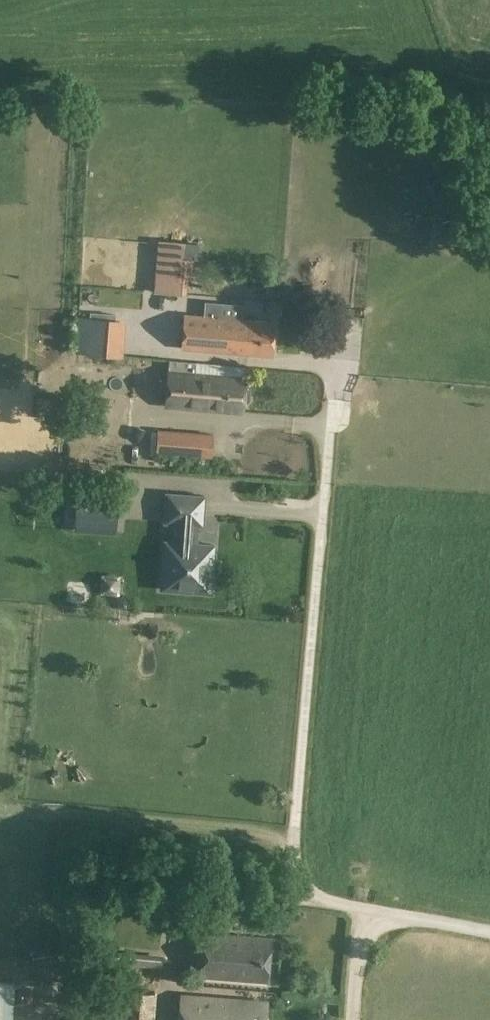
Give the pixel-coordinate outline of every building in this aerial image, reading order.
[(90,289),(130,291),(132,237),(92,235),(90,289)] [(158,239),(156,269),(154,292),(181,294),(184,257),(185,242),(158,239)] [(272,354),(274,321),(185,315),(183,347),(272,354)] [(84,390),(130,392),(133,327),(92,325),(92,318),(62,316),(60,362),(85,363),(84,390)] [(249,388),(244,387),(245,378),(169,372),(166,404),(242,410),(243,401),(248,401),(250,399),(251,390),(249,388)] [(192,457),(194,433),(157,431),(156,455),(192,457)] [(188,478),(203,479),(204,465),(189,464),(188,478)] [(164,544),(162,576),(170,577),(169,590),(194,592),(195,580),(208,581),(210,561),(213,561),(214,545),(198,543),(198,547),(191,546),(193,524),(198,525),(203,525),(205,496),(166,493),(164,522),(181,523),(179,545),(164,544)] [(66,516),(67,497),(41,496),(41,515),(66,516)] [(78,497),(76,521),(116,524),(117,500),(78,497)] [(101,574),(100,593),(120,594),(121,575),(101,574)] [(200,977),(267,982),(271,938),(204,933),(200,977)] [(37,973),(0,970),(0,1019),(33,1019),(37,973)] [(265,1001),(182,995),(180,1019),(264,1019),(265,1001)]
